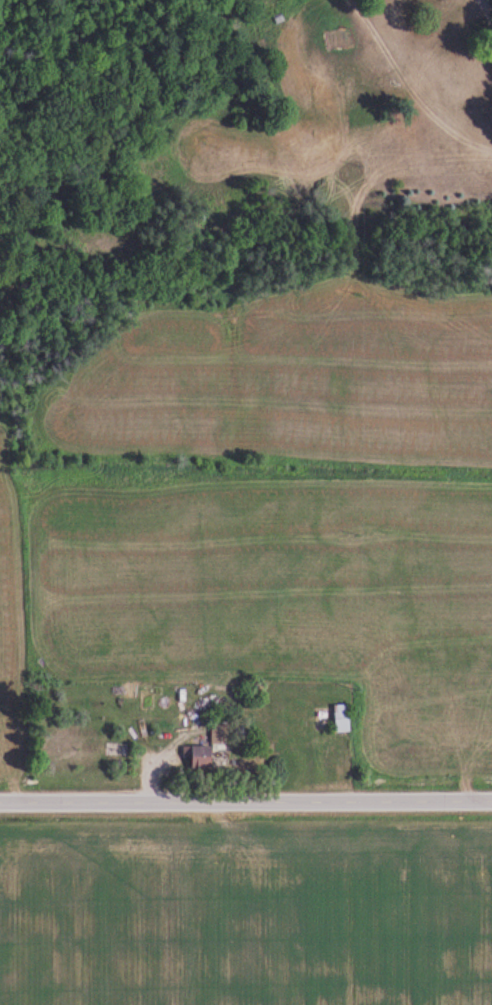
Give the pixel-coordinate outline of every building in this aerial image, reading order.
[(351,732),(351,705),(335,705),(335,732),(351,732)] [(213,744),(230,744),(230,723),(213,723),(213,744)] [(193,769),(214,769),(214,746),(184,746),(184,756),(193,756),(193,769)]
